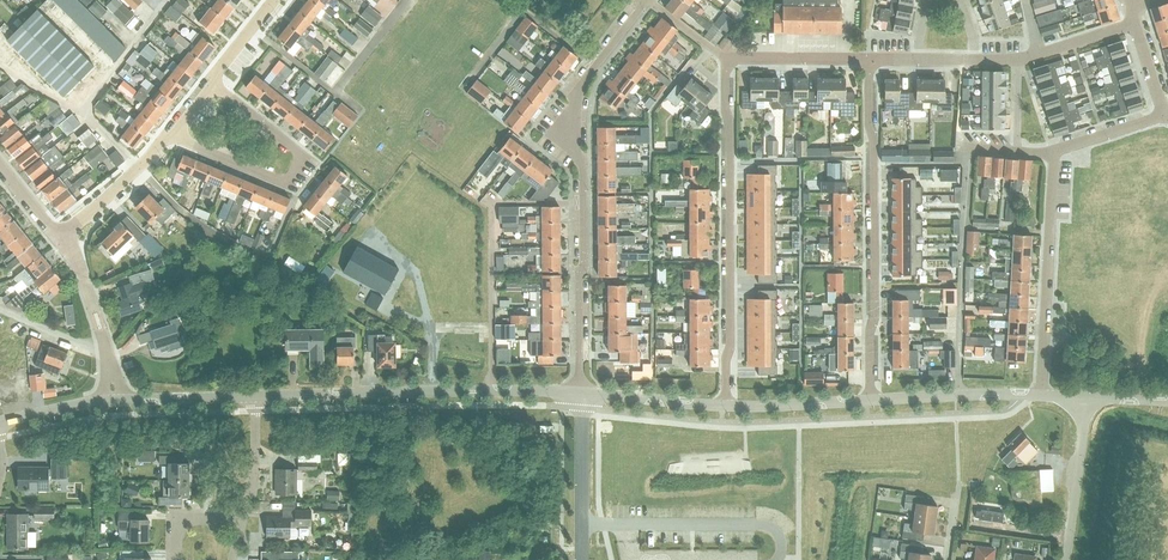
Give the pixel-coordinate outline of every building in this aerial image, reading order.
[(59,3),(67,11),(78,0),(62,0),(59,3)] [(67,11),(75,19),(86,8),(78,0),(67,11)] [(106,6),(113,14),(125,25),(134,15),(122,4),(118,0),(112,0),(106,6)] [(134,10),(142,2),(141,0),(124,0),(134,10)] [(184,0),(177,0),(172,5),(182,14),(190,4),(184,0)] [(224,0),(215,0),(216,1),(210,8),(224,19),(233,7),(224,0)] [(298,12),(310,22),(315,15),(319,19),(322,16),(328,21),(331,17),(325,12),(321,9),(310,0),(308,0),(298,12)] [(321,9),(328,0),(310,0),(321,9)] [(664,8),(678,19),(684,12),(695,21),(700,15),(694,10),(681,0),(671,0),(664,8)] [(694,10),(700,15),(703,11),(692,2),(693,0),(681,0),(694,10)] [(774,13),(773,32),(782,32),(782,33),(840,33),(840,7),(837,7),(837,0),(783,0),(783,3),(774,3),(774,13)] [(980,5),(983,13),(981,14),(983,19),(1005,11),(1011,9),(1008,0),(994,0),(980,5)] [(1035,14),(1054,8),(1052,0),(1044,0),(1033,3),(1032,4),(1035,14)] [(1077,4),(1079,10),(1080,16),(1081,15),(1097,10),(1115,5),(1113,0),(1088,0),(1077,4)] [(99,19),(106,12),(96,1),(88,8),(99,19)] [(880,8),(879,14),(909,20),(912,6),(891,2),(889,10),(880,8)] [(1167,17),(1167,3),(1150,9),(1154,22),(1167,17)] [(1097,10),(1081,15),(1084,22),(1098,18),(1101,25),(1119,19),(1115,5),(1097,10)] [(170,6),(164,14),(176,24),(183,16),(170,6)] [(382,17),(368,6),(360,16),(374,27),(382,17)] [(86,8),(75,19),(83,27),(94,16),(86,8)] [(224,19),(210,8),(199,22),(213,33),(224,19)] [(328,8),(325,12),(331,17),(335,13),(328,8)] [(37,9),(6,40),(63,97),(94,66),(37,9)] [(1056,16),(1061,15),(1060,9),(1035,17),(1039,27),(1057,21),(1056,16)] [(1005,11),(983,19),(985,24),(986,24),(989,33),(1010,25),(1019,22),(1018,17),(1008,20),(1005,11)] [(310,22),(298,12),(288,25),(312,44),(320,50),(323,46),(307,34),(309,31),(305,28),(310,22)] [(909,20),(879,14),(878,20),(887,22),(885,30),(892,32),(906,34),(909,20)] [(83,27),(81,28),(91,38),(104,25),(94,16),(83,27)] [(538,26),(526,17),(516,29),(528,39),(538,26)] [(1154,22),(1158,34),(1167,31),(1167,17),(1154,22)] [(18,18),(13,22),(17,26),(21,21),(18,18)] [(358,18),(352,27),(366,37),(372,29),(358,18)] [(652,27),(650,31),(666,43),(671,47),(675,42),(677,39),(673,35),(677,30),(661,18),(653,28),(652,27)] [(713,25),(724,34),(728,30),(716,21),(713,25)] [(0,28),(0,29),(7,35),(11,30),(4,23),(0,28)] [(1042,36),(1059,31),(1057,24),(1040,29),(1042,36)] [(104,25),(91,38),(98,45),(111,32),(104,25)] [(288,25),(277,39),(289,48),(286,52),(293,57),(302,46),(307,51),(312,44),(288,25)] [(724,34),(713,25),(703,36),(715,46),(724,34)] [(352,45),(358,38),(345,28),(339,35),(352,45)] [(515,30),(506,42),(518,51),(527,39),(515,30)] [(649,34),(641,45),(656,56),(660,51),(665,55),(667,51),(671,47),(666,43),(650,31),(648,33),(649,34)] [(1158,34),(1162,47),(1167,45),(1167,31),(1158,34)] [(111,32),(98,45),(105,52),(118,39),(111,32)] [(184,48),(189,52),(202,63),(214,47),(197,33),(190,42),(191,43),(190,44),(179,35),(174,41),(177,43),(184,48)] [(726,51),(732,43),(725,38),(719,45),(726,51)] [(118,39),(105,52),(115,62),(126,48),(118,39)] [(1096,64),(1125,55),(1121,41),(1100,47),(1103,56),(1095,58),(1096,64)] [(675,42),(671,47),(677,51),(681,47),(675,42)] [(177,43),(173,48),(179,54),(184,48),(177,43)] [(146,44),(139,53),(150,62),(157,53),(146,44)] [(632,54),(629,57),(646,70),(650,73),(656,78),(660,73),(654,68),(650,65),(656,56),(641,45),(633,54),(632,54)] [(553,59),(567,70),(577,57),(564,46),(557,54),(552,50),(548,55),(553,59)] [(677,51),(671,47),(667,51),(673,56),(677,51)] [(681,47),(677,51),(683,56),(686,51),(681,47)] [(337,63),(341,58),(331,50),(327,55),(337,63)] [(320,51),(315,58),(330,71),(336,64),(320,51)] [(189,52),(178,65),(191,76),(202,63),(189,52)] [(1125,55),(1096,64),(1098,70),(1107,67),(1109,75),(1130,68),(1125,55)] [(567,70),(553,59),(549,64),(540,57),(534,65),(543,72),(557,82),(567,70)] [(628,60),(620,71),(635,83),(642,74),(646,78),(652,83),(656,78),(650,73),(646,70),(629,57),(627,60),(628,60)] [(172,60),(163,73),(169,78),(182,88),(191,76),(178,65),(172,60)] [(1037,83),(1058,76),(1055,68),(1064,66),(1062,60),(1046,64),(1033,69),(1037,83)] [(1076,60),(1069,63),(1072,72),(1079,70),(1076,60)] [(278,61),(270,70),(272,72),(277,76),(284,66),(278,61)] [(268,86),(259,98),(272,109),(281,96),(284,92),(278,87),(292,71),(285,65),(284,66),(277,76),(271,82),(268,86)] [(1091,66),(1083,68),(1086,75),(1093,73),(1091,66)] [(172,100),(182,88),(169,78),(162,73),(156,68),(152,73),(164,83),(159,90),(172,100)] [(1130,68),(1109,75),(1112,82),(1103,85),(1104,87),(1105,90),(1105,91),(1134,82),(1130,68)] [(516,83),(522,76),(513,69),(503,81),(519,93),(523,88),(516,83)] [(526,71),(522,76),(533,85),(534,84),(547,95),(557,82),(543,72),(537,80),(526,71)] [(611,80),(609,84),(625,96),(630,100),(633,96),(628,92),(635,83),(620,71),(612,81),(611,80)] [(982,86),(1006,86),(1006,80),(1004,80),(1004,71),(973,71),(973,76),(982,76),(982,86)] [(660,73),(656,78),(667,86),(670,82),(660,73)] [(268,86),(268,85),(255,75),(245,87),(259,98),(268,86)] [(1081,75),(1073,78),(1075,85),(1083,82),(1081,75)] [(1060,84),(1058,76),(1037,83),(1041,96),(1070,87),(1069,81),(1060,84)] [(687,105),(701,87),(690,78),(682,89),(677,84),(666,98),(676,106),(681,100),(687,105)] [(750,91),(741,91),(741,108),(756,109),(764,109),(764,101),(764,78),(750,78),(750,91)] [(764,78),(764,101),(772,101),(772,109),(785,109),(785,91),(778,91),(778,78),(764,78)] [(793,91),(785,91),(785,109),(799,109),(799,101),(807,101),(807,92),(807,78),(793,78),(793,91)] [(831,101),(831,79),(817,78),(817,92),(807,92),(807,101),(807,109),(823,109),(830,109),(830,101),(831,101)] [(10,79),(4,83),(10,91),(16,86),(10,79)] [(142,87),(138,92),(163,112),(172,100),(159,90),(151,84),(146,79),(141,86),(142,87)] [(830,101),(830,109),(830,110),(838,110),(839,117),(854,117),(854,92),(845,92),(845,79),(831,79),(831,101),(830,101)] [(909,110),(909,93),(899,92),(899,79),(885,79),(884,109),(893,109),(893,117),(909,117),(909,110)] [(916,93),(909,93),(909,110),(922,110),(922,102),(930,102),(930,80),(916,79),(916,93)] [(123,80),(117,88),(131,98),(136,91),(133,88),(123,80)] [(476,80),(466,93),(480,104),(490,91),(476,80)] [(944,80),(930,80),(930,102),(938,102),(938,110),(951,111),(951,93),(944,93),(944,80)] [(284,92),(281,96),(272,109),(285,119),(295,107),(294,107),(297,103),(298,103),(310,87),(304,82),(297,92),(298,93),(293,100),(284,92)] [(1134,82),(1105,91),(1107,97),(1115,94),(1118,102),(1138,95),(1134,82)] [(18,86),(12,91),(15,94),(22,88),(26,91),(30,88),(22,83),(18,86)] [(537,108),(547,95),(534,84),(533,85),(529,90),(525,86),(523,88),(519,93),(523,97),(537,108)] [(607,87),(599,98),(614,110),(625,96),(609,84),(606,87),(607,87)] [(663,84),(653,97),(657,100),(666,86),(663,84)] [(1083,84),(1075,86),(1076,91),(1077,93),(1085,90),(1083,84)] [(972,95),(972,100),(1004,100),(1004,92),(1006,92),(1006,86),(982,86),(982,95),(972,95)] [(1098,86),(1090,88),(1092,95),(1105,90),(1104,87),(1099,89),(1098,86)] [(310,87),(298,103),(301,106),(307,100),(308,101),(315,91),(310,87)] [(701,87),(687,105),(693,110),(688,116),(699,125),(710,111),(704,106),(713,96),(701,87)] [(1070,87),(1041,96),(1045,110),(1066,103),(1064,95),(1072,93),(1072,92),(1071,88),(1070,87)] [(12,91),(7,95),(0,101),(0,107),(16,95),(15,94),(12,91)] [(145,107),(140,113),(153,124),(163,112),(138,92),(133,98),(145,107)] [(633,96),(630,100),(636,105),(640,100),(634,95),(633,96)] [(1138,95),(1118,102),(1120,109),(1112,112),(1114,118),(1143,109),(1138,95)] [(506,96),(502,101),(509,106),(513,110),(527,120),(537,108),(523,97),(516,106),(512,103),(513,101),(506,96)] [(649,98),(644,104),(649,108),(654,101),(649,98)] [(48,116),(58,108),(60,106),(46,99),(39,105),(48,116)] [(0,118),(0,136),(18,122),(12,115),(26,104),(23,100),(6,113),(0,118)] [(630,100),(626,104),(632,110),(636,105),(630,100)] [(1004,100),(972,100),(972,105),(982,105),(982,114),(1005,115),(1005,109),(1004,109),(1004,100)] [(99,101),(94,107),(105,116),(110,110),(99,101)] [(308,117),(298,129),(311,140),(321,128),(332,114),(339,106),(333,101),(323,113),(323,112),(314,123),(308,117)] [(339,106),(332,114),(349,127),(358,116),(341,102),(339,106)] [(295,107),(285,119),(298,129),(308,117),(301,112),(304,108),(301,106),(298,103),(297,103),(294,107),(295,107)] [(1069,111),(1066,103),(1045,110),(1050,123),(1079,114),(1077,108),(1069,111)] [(962,104),(961,104),(961,114),(969,115),(970,104),(968,104),(966,104),(962,104)] [(67,118),(58,108),(46,118),(55,128),(66,119),(67,118)] [(497,108),(492,113),(503,122),(517,133),(527,120),(513,110),(508,117),(497,108)] [(1092,110),(1085,112),(1087,119),(1094,117),(1092,110)] [(140,113),(135,120),(122,111),(118,116),(119,116),(144,136),(153,124),(140,113)] [(0,136),(0,139),(7,148),(23,135),(16,127),(18,125),(20,127),(27,121),(29,123),(34,118),(29,113),(18,122),(0,136)] [(81,124),(72,113),(67,118),(66,119),(74,129),(81,124)] [(1005,115),(982,114),(982,124),(972,124),(972,129),(1003,130),(1003,120),(1005,120),(1005,115)] [(1079,114),(1050,123),(1054,137),(1075,131),(1072,122),(1081,120),(1079,114)] [(144,136),(119,116),(114,121),(120,126),(119,127),(126,132),(121,138),(134,148),(144,136)] [(968,120),(960,120),(960,129),(968,129),(968,120)] [(321,128),(311,140),(324,151),(334,139),(321,128)] [(597,144),(614,144),(636,144),(636,135),(614,135),(614,128),(597,128),(597,144)] [(88,130),(78,137),(82,142),(82,141),(91,134),(88,130)] [(23,135),(7,148),(16,159),(42,138),(38,133),(28,141),(23,135)] [(42,138),(16,159),(25,169),(50,150),(45,144),(53,138),(49,133),(42,138)] [(87,148),(97,139),(92,133),(91,134),(82,141),(87,148)] [(491,153),(477,171),(486,178),(498,163),(506,169),(507,168),(512,162),(522,148),(509,137),(495,155),(491,153)] [(777,140),(767,140),(767,155),(777,155),(777,140)] [(677,141),(667,141),(667,151),(677,151),(677,141)] [(806,148),(806,141),(796,141),(796,156),(806,156),(806,148)] [(614,144),(597,144),(598,160),(615,160),(637,160),(637,152),(615,152),(614,144)] [(108,156),(99,145),(83,157),(93,169),(108,156)] [(762,145),(754,145),(754,153),(755,153),(755,157),(763,157),(763,153),(762,153),(762,145)] [(50,150),(25,169),(34,180),(61,158),(63,157),(54,146),(51,149),(50,150)] [(831,156),(854,155),(854,146),(831,147),(831,156)] [(512,162),(507,168),(515,174),(507,183),(512,187),(519,177),(524,171),(535,158),(522,148),(512,162)] [(929,150),(908,149),(908,150),(908,161),(929,161),(929,150)] [(115,150),(108,156),(117,167),(125,161),(124,161),(115,150)] [(908,150),(894,150),(894,162),(908,161),(908,150)] [(933,162),(953,162),(953,152),(933,152),(933,162)] [(191,175),(197,161),(183,155),(181,160),(174,158),(167,176),(174,178),(176,172),(183,175),(182,178),(183,179),(180,186),(185,188),(190,175),(191,175)] [(989,190),(989,189),(991,158),(978,156),(976,176),(987,177),(987,180),(984,179),(983,188),(982,188),(981,200),(988,201),(989,190)] [(64,163),(61,158),(34,180),(42,190),(57,179),(50,171),(53,169),(54,171),(64,163)] [(535,158),(524,171),(540,184),(536,190),(528,200),(545,200),(558,182),(549,175),(552,171),(535,158)] [(991,158),(989,189),(995,190),(996,180),(992,180),(993,177),(1003,178),(1005,159),(991,158)] [(1018,160),(1005,159),(1003,178),(1014,179),(1013,182),(1011,182),(1010,191),(1015,191),(1018,160)] [(615,160),(598,160),(598,176),(615,176),(641,176),(641,167),(615,167),(615,160)] [(692,189),(698,189),(698,179),(698,160),(683,160),(683,178),(692,178),(692,189)] [(1018,160),(1015,191),(1021,192),(1022,183),(1019,183),(1019,180),(1029,180),(1031,161),(1018,160)] [(197,161),(191,175),(197,178),(192,190),(196,192),(201,194),(212,167),(197,161)] [(826,181),(820,181),(820,193),(833,193),(846,193),(846,182),(842,182),(842,163),(826,163),(826,164),(826,181)] [(774,182),(774,174),(775,174),(775,165),(757,165),(757,174),(749,174),(749,181),(747,181),(747,190),(775,190),(775,183),(774,182)] [(212,167),(201,194),(208,197),(213,184),(222,188),(228,173),(212,167)] [(347,176),(335,167),(324,180),(339,193),(340,192),(347,198),(351,194),(343,188),(339,186),(347,176)] [(57,179),(42,190),(51,202),(71,185),(66,179),(74,173),(70,168),(57,179)] [(957,169),(940,169),(940,181),(957,181),(957,169)] [(71,185),(51,202),(60,213),(77,199),(72,193),(90,178),(86,173),(71,185)] [(231,197),(235,199),(243,180),(228,173),(222,188),(220,193),(231,197)] [(660,173),(660,183),(670,183),(670,174),(660,173)] [(615,176),(598,176),(598,192),(615,192),(615,176)] [(900,179),(892,179),(892,195),(922,195),(922,186),(916,186),(916,179),(900,179)] [(243,180),(235,199),(226,221),(233,225),(245,197),(252,201),(258,186),(243,180)] [(324,180),(314,193),(326,203),(331,196),(337,201),(338,199),(342,203),(346,198),(339,193),(336,190),(324,180)] [(506,182),(497,194),(503,198),(512,187),(507,183),(506,182)] [(258,186),(252,201),(250,207),(257,210),(258,208),(261,209),(258,217),(262,219),(274,193),(258,186)] [(698,189),(692,189),(689,189),(689,201),(664,201),(664,206),(675,206),(683,206),(689,206),(709,206),(709,201),(712,201),(712,196),(709,196),(709,189),(698,189)] [(773,207),(773,198),(775,198),(775,190),(747,190),(747,200),(749,200),(749,206),(773,207)] [(281,219),(289,199),(274,193),(262,219),(268,221),(271,215),(281,219)] [(326,203),(314,193),(303,207),(319,219),(315,224),(326,233),(333,224),(322,216),(318,213),(326,203)] [(856,206),(856,199),(852,200),(852,193),(846,193),(833,193),(833,204),(819,204),(819,210),(852,210),(852,206),(856,206)] [(161,224),(174,211),(163,199),(157,205),(148,195),(135,208),(150,223),(155,218),(161,224)] [(922,195),(892,195),(892,211),(916,211),(916,204),(922,204),(922,195)] [(598,212),(615,212),(634,212),(634,206),(634,204),(615,204),(615,196),(598,196),(598,212)] [(226,221),(235,199),(231,197),(228,205),(224,203),(218,218),(226,221)] [(1012,222),(1014,204),(1007,204),(1005,222),(1012,222)] [(535,217),(527,217),(527,223),(536,223),(541,223),(559,223),(559,206),(541,206),(541,216),(535,216),(535,217)] [(709,211),(709,206),(689,206),(689,223),(709,223),(709,217),(712,217),(712,211),(709,211)] [(775,223),(775,215),(773,215),(773,207),(749,206),(749,213),(747,213),(747,223),(775,223)] [(207,220),(210,213),(195,207),(193,214),(207,220)] [(517,207),(499,207),(499,224),(502,224),(517,224),(517,207)] [(4,210),(0,213),(0,232),(14,221),(8,213),(7,213),(4,210)] [(856,221),(856,216),(852,216),(852,210),(819,210),(819,215),(833,216),(833,227),(852,227),(852,221),(856,221)] [(916,211),(892,211),(892,227),(922,227),(922,219),(916,219),(916,211)] [(615,228),(615,212),(598,212),(598,229),(615,228)] [(353,214),(349,219),(356,224),(359,219),(353,214)] [(1016,225),(1033,227),(1034,216),(1017,214),(1016,225)] [(101,244),(111,255),(110,257),(115,263),(132,246),(129,243),(135,238),(139,243),(145,237),(126,217),(120,223),(120,222),(114,228),(115,230),(101,244)] [(986,218),(985,227),(998,228),(999,219),(986,218)] [(972,226),(985,227),(986,220),(973,219),(972,226)] [(0,232),(0,237),(5,243),(4,244),(4,243),(1,246),(0,245),(0,251),(8,244),(23,232),(14,221),(0,232)] [(536,233),(521,233),(521,239),(542,239),(559,239),(559,223),(541,223),(536,223),(536,226),(536,233)] [(675,234),(675,240),(709,240),(709,235),(712,235),(712,229),(709,229),(709,223),(689,223),(689,234),(675,234)] [(775,231),(775,223),(747,223),(747,232),(748,232),(748,239),(773,239),(773,231),(775,231)] [(147,224),(144,227),(153,236),(156,233),(147,224)] [(517,224),(502,224),(502,232),(517,233),(524,233),(524,226),(524,224),(517,224)] [(344,225),(341,229),(345,233),(349,229),(344,225)] [(852,233),(852,227),(833,227),(833,244),(852,244),(852,239),(856,239),(856,233),(852,233)] [(922,227),(892,227),(892,243),(916,243),(916,236),(922,236),(922,227)] [(615,228),(598,229),(598,245),(615,244),(635,244),(635,236),(615,236),(615,228)] [(340,230),(332,241),(336,245),(345,234),(340,230)] [(197,231),(193,236),(200,242),(205,237),(197,231)] [(23,232),(8,244),(15,254),(13,256),(11,254),(3,261),(6,265),(8,263),(13,260),(32,244),(23,233),(23,232)] [(979,245),(979,233),(967,232),(967,244),(979,245)] [(264,236),(257,233),(254,240),(252,246),(259,249),(264,236)] [(999,240),(998,245),(1012,246),(1031,248),(1031,236),(1013,235),(1012,241),(1008,241),(1008,240),(999,240)] [(246,237),(244,243),(252,246),(254,240),(246,237)] [(542,247),(508,248),(508,255),(536,255),(542,255),(559,255),(559,239),(542,239),(542,247)] [(773,248),(773,239),(748,239),(748,246),(747,246),(747,256),(775,256),(775,248),(773,248)] [(709,245),(709,240),(667,240),(667,246),(681,246),(681,257),(709,257),(709,251),(712,251),(712,245),(709,245)] [(916,243),(892,243),(892,259),(922,259),(922,251),(916,251),(916,243)] [(35,261),(41,256),(32,244),(13,260),(8,263),(6,265),(10,270),(18,264),(16,262),(19,259),(26,268),(35,261)] [(615,244),(598,245),(599,260),(616,260),(621,260),(630,260),(637,260),(637,253),(621,253),(621,244),(615,244)] [(852,249),(852,244),(833,244),(833,261),(852,261),(852,255),(856,255),(856,249),(852,249)] [(978,256),(979,245),(967,244),(966,256),(978,256)] [(997,249),(997,257),(1012,258),(1011,264),(1030,265),(1030,259),(1031,248),(1012,246),(1012,253),(1008,253),(1008,250),(997,249)] [(385,295),(398,270),(356,247),(342,273),(385,295)] [(536,266),(527,266),(527,271),(527,272),(559,271),(559,255),(542,255),(536,255),(536,266)] [(35,261),(26,268),(14,278),(18,282),(25,277),(23,274),(27,272),(34,280),(50,267),(41,256),(35,261)] [(773,272),(773,263),(775,263),(775,256),(747,256),(747,265),(748,265),(748,272),(757,272),(757,280),(775,280),(775,272),(773,272)] [(161,259),(151,263),(155,271),(165,266),(161,259)] [(922,259),(892,259),(892,276),(900,276),(916,276),(916,268),(922,268),(922,259)] [(616,260),(599,260),(599,277),(616,277),(616,260)] [(991,272),(991,280),(992,280),(994,280),(1029,282),(1029,271),(1030,265),(1011,264),(1005,263),(1004,273),(991,272)] [(326,265),(315,280),(323,286),(334,272),(326,265)] [(50,267),(34,280),(33,281),(5,305),(21,311),(28,305),(23,299),(25,296),(25,297),(38,287),(43,293),(49,288),(53,294),(58,289),(54,284),(60,279),(50,267)] [(965,281),(973,282),(973,267),(966,267),(965,281)] [(665,269),(655,269),(656,289),(665,289),(665,269)] [(692,299),(698,299),(698,288),(699,288),(698,270),(683,270),(684,288),(692,288),(692,299)] [(143,281),(154,278),(152,271),(128,277),(130,285),(119,288),(123,301),(119,302),(119,303),(117,303),(121,316),(141,310),(139,304),(143,302),(141,296),(147,294),(143,281)] [(837,303),(842,303),(842,292),(843,292),(843,274),(827,274),(828,292),(836,292),(836,303),(837,303)] [(521,283),(506,284),(506,291),(506,292),(536,292),(542,291),(560,291),(559,275),(542,275),(542,285),(528,285),(521,285),(521,283)] [(994,280),(994,287),(1010,288),(1009,294),(1028,295),(1028,286),(1029,282),(994,280)] [(973,282),(965,281),(964,292),(972,292),(973,282)] [(625,285),(608,285),(608,302),(625,301),(625,285)] [(956,288),(943,289),(943,305),(956,305),(956,288)] [(749,308),(748,308),(748,317),(775,317),(775,310),(774,310),(774,301),(775,301),(775,292),(775,289),(757,289),(757,293),(757,301),(749,301),(749,308)] [(894,300),(892,300),(892,317),(908,317),(913,317),(921,317),(921,309),(911,309),(911,300),(919,300),(919,290),(894,290),(894,300)] [(536,302),(528,302),(528,308),(536,308),(560,307),(560,291),(542,291),(536,292),(536,302)] [(376,311),(383,298),(372,292),(365,305),(376,311)] [(987,293),(987,301),(999,302),(999,301),(1009,301),(1009,308),(1027,309),(1028,295),(1009,294),(987,293)] [(709,299),(698,299),(692,299),(689,299),(690,316),(709,316),(709,312),(712,312),(712,306),(709,306),(709,299)] [(608,303),(605,303),(605,311),(608,311),(608,318),(625,317),(625,301),(608,302),(608,303)] [(650,302),(640,302),(640,312),(650,312),(650,302)] [(853,303),(842,303),(837,303),(837,320),(853,320),(853,303)] [(808,305),(808,316),(822,316),(822,305),(808,305)] [(527,316),(511,316),(511,324),(532,324),(543,324),(560,324),(560,307),(536,308),(536,317),(527,317),(527,316)] [(992,307),(992,313),(1008,314),(1008,321),(1027,322),(1027,309),(1009,308),(992,307)] [(168,313),(162,315),(165,321),(171,319),(168,313)] [(709,316),(690,316),(690,333),(709,333),(709,327),(712,327),(712,322),(709,322),(709,316)] [(171,325),(138,336),(141,344),(154,339),(157,348),(166,345),(168,351),(187,345),(178,317),(169,320),(171,325)] [(625,317),(608,318),(608,334),(625,334),(634,334),(642,333),(642,326),(625,326),(625,317)] [(776,325),(775,317),(748,317),(748,327),(749,327),(749,334),(774,334),(774,325),(776,325)] [(908,317),(892,317),(892,334),(908,334),(908,317)] [(929,329),(945,329),(945,318),(929,318),(929,329)] [(964,332),(971,333),(972,319),(964,319),(964,332)] [(832,320),(823,320),(823,325),(837,325),(837,337),(853,337),(853,320),(837,320),(832,320)] [(989,320),(989,324),(991,326),(993,327),(994,327),(1003,327),(1008,327),(1007,335),(1026,336),(1027,322),(1008,321),(1003,321),(989,320)] [(503,324),(495,324),(495,340),(503,340),(514,340),(514,324),(503,324)] [(543,333),(528,333),(528,340),(530,340),(537,340),(543,340),(560,339),(560,324),(543,324),(543,333)] [(311,365),(322,365),(322,331),(286,331),(287,349),(311,349),(311,365)] [(690,333),(684,333),(684,344),(685,344),(685,350),(690,350),(709,349),(709,345),(712,345),(712,339),(709,339),(709,333),(690,333)] [(625,334),(608,334),(608,352),(621,352),(621,362),(637,362),(637,351),(634,351),(626,351),(625,334)] [(774,342),(774,334),(749,334),(749,341),(748,341),(748,350),(776,350),(776,342),(774,342)] [(908,334),(892,334),(892,350),(908,350),(908,334)] [(993,334),(993,340),(1002,341),(1007,341),(1007,348),(1025,349),(1026,336),(1007,335),(1003,334),(993,334)] [(377,367),(395,367),(394,343),(384,343),(384,335),(367,335),(368,352),(377,351),(377,367)] [(824,349),(824,353),(832,353),(832,354),(838,354),(853,354),(853,337),(837,337),(837,347),(834,347),(832,348),(824,348),(824,349)] [(965,337),(965,345),(977,346),(983,346),(989,347),(990,339),(976,338),(965,337)] [(355,348),(355,338),(336,338),(337,364),(353,364),(353,348),(355,348)] [(38,350),(40,343),(29,339),(27,346),(38,350)] [(537,340),(530,340),(530,356),(538,356),(538,364),(553,364),(553,356),(561,356),(560,339),(543,340),(537,340)] [(43,345),(35,366),(58,375),(66,353),(43,345)] [(994,347),(993,361),(1024,362),(1025,349),(1007,348),(994,347)] [(507,349),(497,349),(497,362),(507,362),(507,349)] [(709,349),(690,350),(690,367),(709,367),(709,361),(712,361),(712,355),(709,355),(709,349)] [(776,358),(776,350),(748,350),(748,360),(749,360),(749,366),(758,366),(758,375),(776,375),(776,366),(774,366),(774,358),(776,358)] [(908,350),(892,350),(892,368),(908,367),(917,367),(917,350),(908,350)] [(944,350),(939,350),(939,359),(944,359),(944,367),(954,367),(954,350),(944,350)] [(832,354),(828,354),(829,371),(838,371),(853,370),(853,354),(838,354),(832,354)] [(41,372),(30,374),(32,391),(43,390),(43,389),(41,372)] [(823,384),(823,373),(804,373),(804,385),(823,384)] [(56,388),(43,389),(43,390),(44,398),(57,396),(56,388)] [(1011,450),(1001,459),(1007,465),(1014,457),(1016,455),(1025,464),(1036,452),(1028,444),(1030,442),(1021,432),(1007,446),(1011,450)] [(1051,446),(1050,454),(1059,455),(1059,447),(1051,446)] [(163,480),(189,480),(189,463),(175,463),(175,455),(159,456),(159,463),(168,463),(169,479),(163,479),(163,480)] [(48,477),(66,477),(66,459),(52,459),(52,467),(19,467),(19,489),(48,489),(48,477)] [(316,470),(316,463),(298,462),(298,470),(316,470)] [(1040,470),(1041,492),(1053,491),(1052,469),(1040,470)] [(295,494),(295,470),(276,470),(276,494),(295,494)] [(189,480),(163,480),(163,496),(159,496),(159,504),(182,504),(182,497),(189,497),(189,480)] [(140,486),(128,481),(125,489),(136,494),(140,486)] [(339,491),(328,491),(328,500),(339,500),(339,491)] [(914,517),(935,520),(937,506),(924,504),(925,497),(906,494),(904,509),(915,511),(914,517)] [(124,497),(123,497),(123,506),(124,506),(131,506),(131,497),(124,497)] [(54,518),(54,507),(35,507),(35,518),(54,518)] [(295,518),(290,517),(267,517),(267,536),(289,537),(289,539),(298,539),(298,530),(295,528),(295,526),(310,526),(311,511),(295,510),(295,518)] [(1003,513),(981,510),(980,511),(976,511),(975,517),(979,518),(979,520),(1002,523),(1003,513)] [(149,541),(149,520),(134,520),(134,512),(118,512),(118,528),(131,528),(130,541),(149,541)] [(27,531),(27,513),(8,513),(8,547),(27,547),(27,545),(36,545),(36,531),(27,531)] [(935,520),(914,517),(913,524),(904,523),(902,538),(918,540),(920,533),(933,535),(935,520)] [(881,530),(880,537),(881,538),(887,538),(888,531),(881,530)] [(881,538),(880,547),(888,548),(890,539),(887,538),(881,538)] [(992,538),(991,546),(998,547),(999,539),(992,538)] [(105,539),(97,541),(100,549),(108,547),(105,539)] [(930,555),(917,553),(918,546),(901,543),(899,558),(908,559),(929,559),(930,555)] [(994,549),(977,547),(975,559),(993,559),(994,549)] [(151,558),(142,558),(142,550),(120,550),(120,559),(151,559),(151,558)] [(96,554),(98,559),(99,559),(107,557),(105,551),(96,554)] [(479,551),(479,559),(490,559),(490,551),(479,551)]
